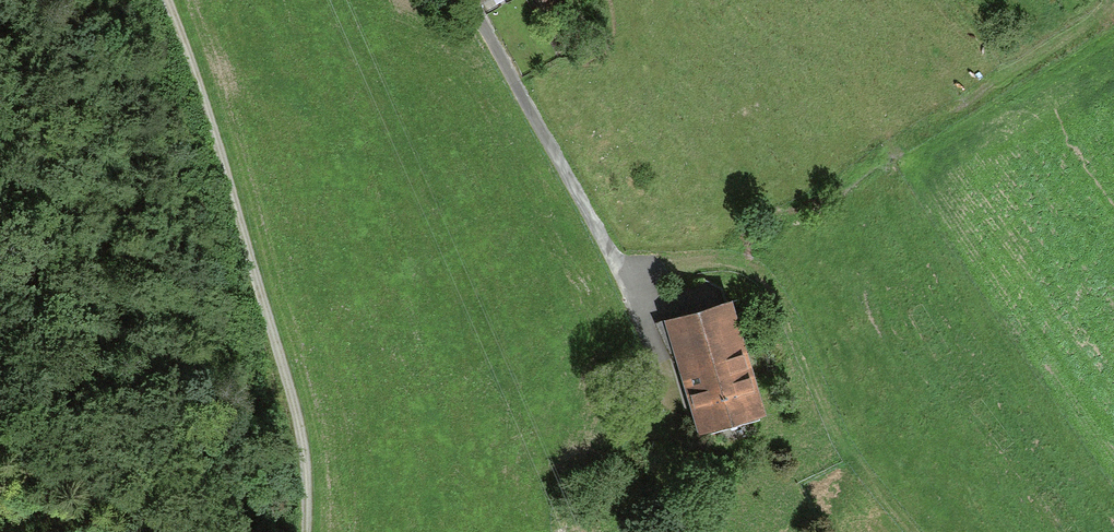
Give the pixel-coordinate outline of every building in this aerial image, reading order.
[(726,294),(664,315),(701,425),(762,405),(726,294)]
